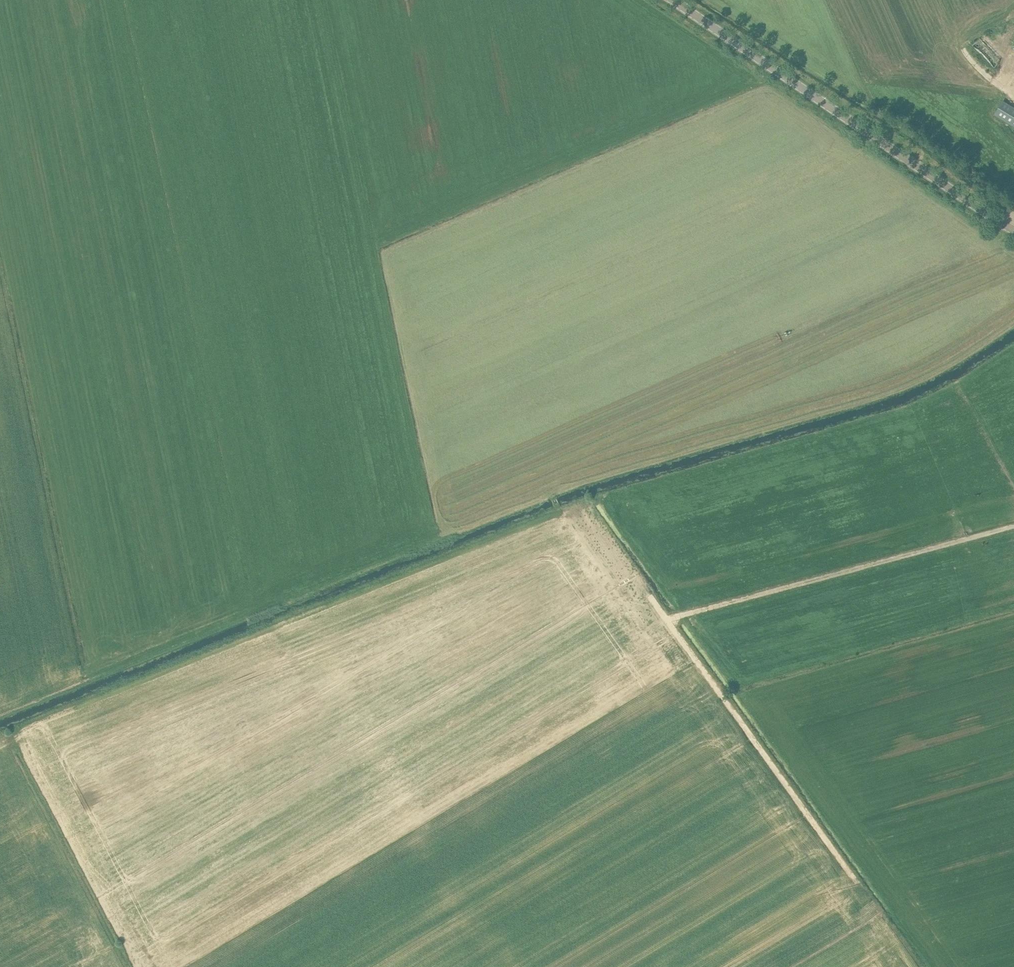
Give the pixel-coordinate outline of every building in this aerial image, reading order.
[(1003,60),(981,36),(974,43),(995,66),(1003,60)] [(1004,100),(996,113),(1013,124),(1013,106),(1004,100)]
